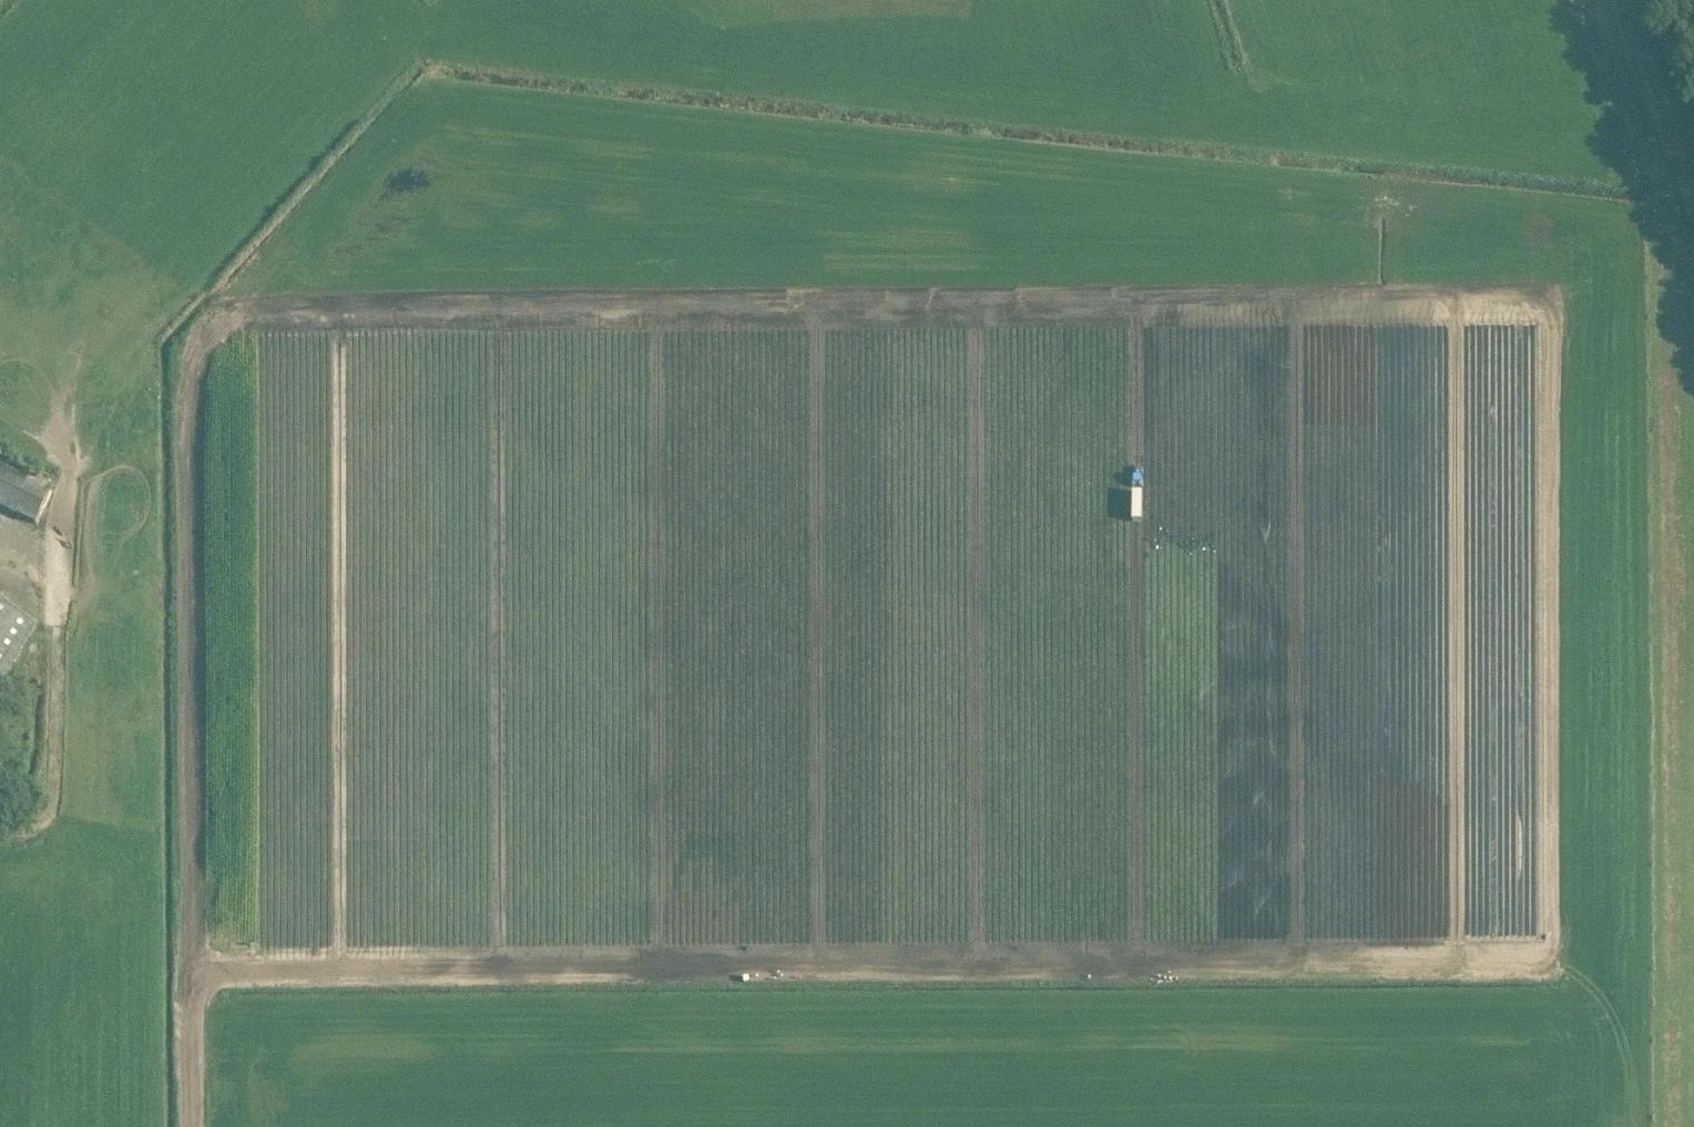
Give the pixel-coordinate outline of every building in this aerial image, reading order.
[(35,523),(51,490),(0,466),(0,506),(35,523)] [(0,602),(0,682),(36,624),(0,602)]
